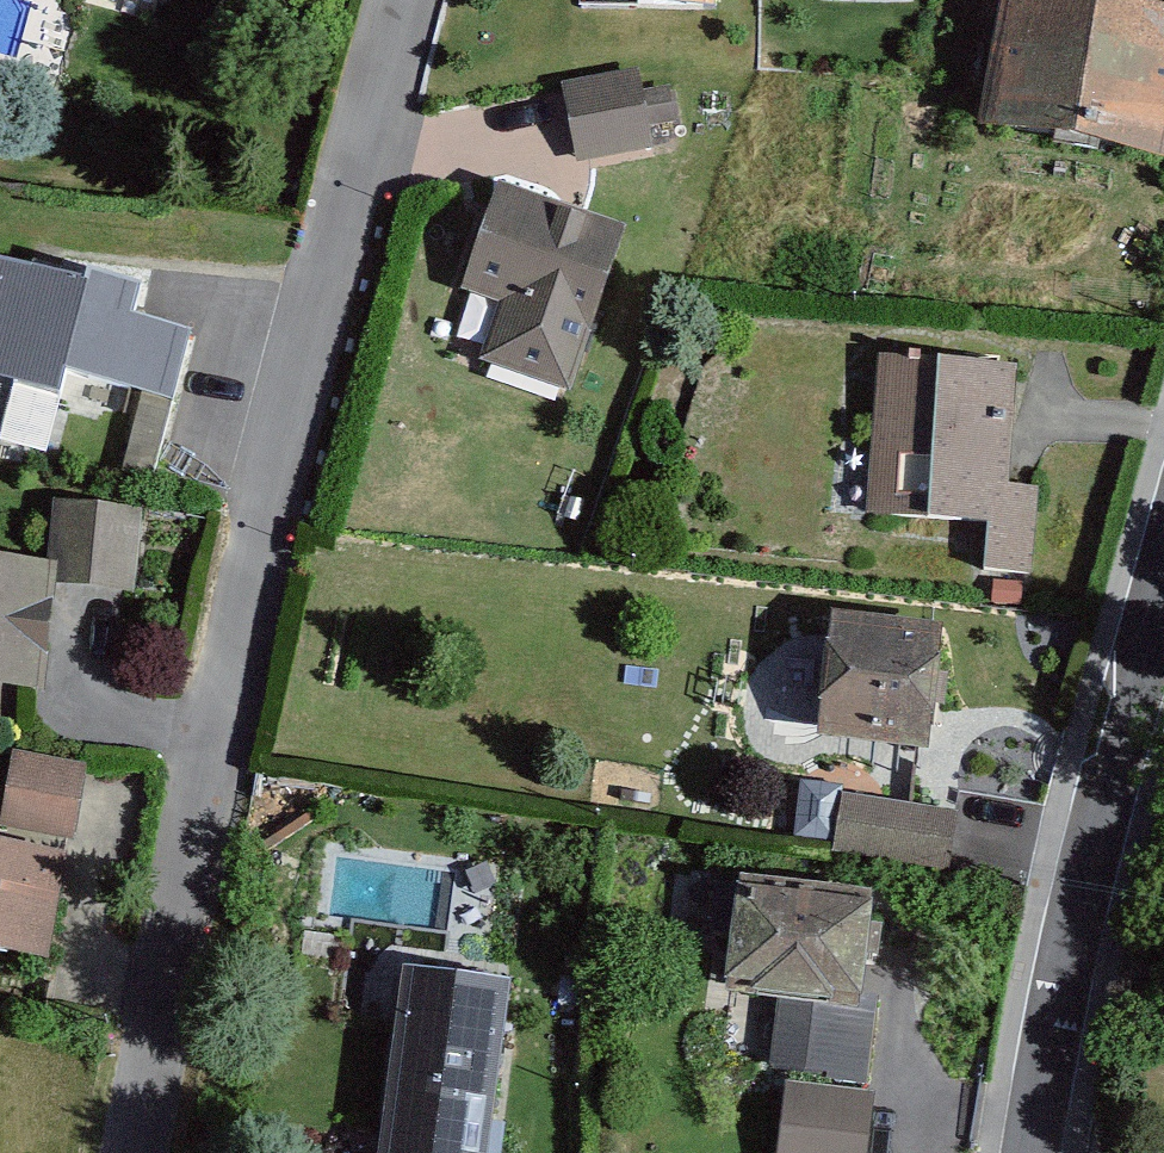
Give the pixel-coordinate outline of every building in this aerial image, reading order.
[(260,9),(262,0),(227,0),(260,9)] [(985,138),(1163,172),(1163,0),(1011,0),(985,138)] [(640,68),(563,82),(578,163),(656,148),(640,68)] [(626,226),(497,183),(461,290),(498,302),(478,361),(571,392),(626,226)] [(0,256),(0,379),(60,395),(66,371),(175,400),(194,329),(134,313),(141,283),(88,269),(86,279),(0,256)] [(1020,372),(881,361),(868,513),(989,523),(985,567),(1033,571),(1040,486),(1011,484),(1020,372)] [(56,560),(54,584),(134,593),(144,509),(54,499),(47,559),(56,560)] [(0,555),(0,683),(45,687),(54,584),(56,560),(47,559),(0,555)] [(941,633),(826,622),(815,738),(930,749),(941,633)] [(0,813),(0,839),(71,851),(86,766),(11,753),(0,813)] [(842,791),(834,845),(951,864),(960,809),(842,791)] [(71,851),(0,839),(0,952),(52,961),(71,851)] [(873,898),(736,883),(723,994),(779,1000),(860,1011),(862,994),(873,898)] [(402,967),(375,1152),(487,1152),(511,982),(402,967)] [(860,1011),(779,1000),(770,1069),(869,1082),(880,996),(862,994),(860,1011)] [(778,1152),(867,1152),(874,1094),(787,1084),(778,1152)]
